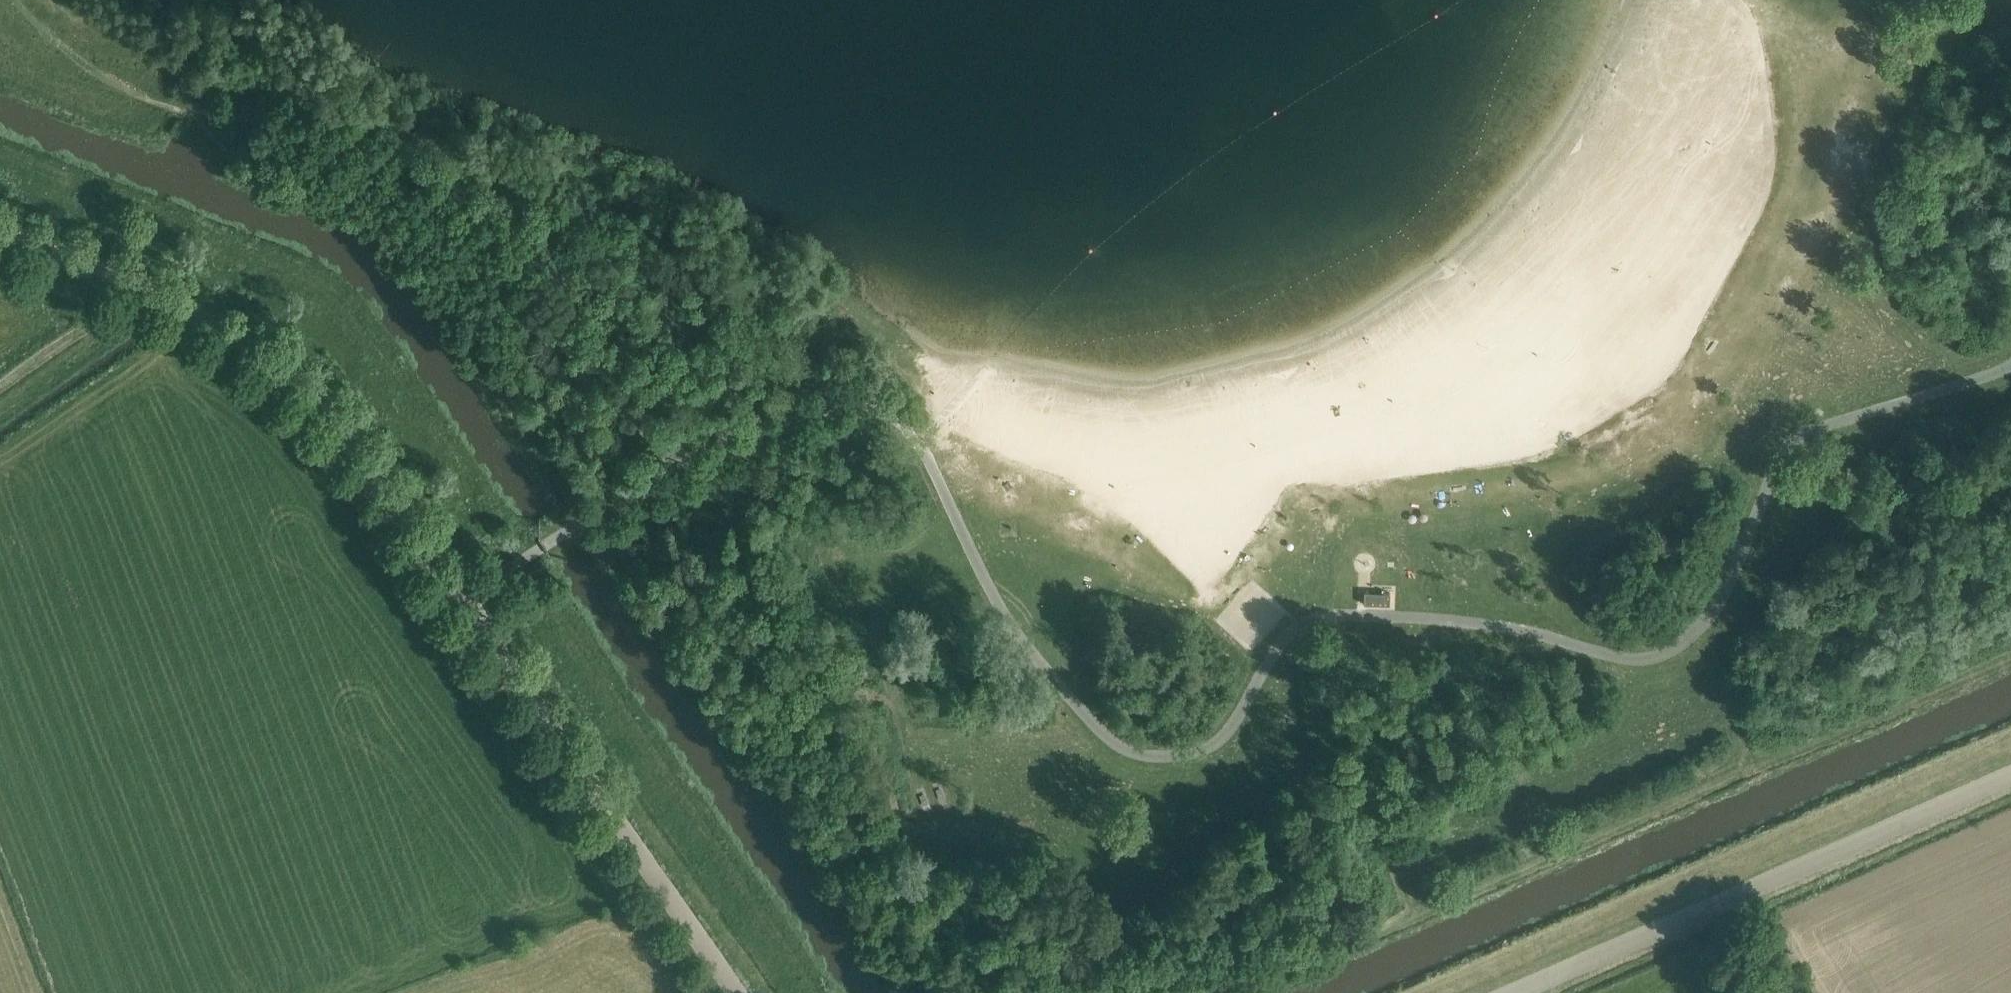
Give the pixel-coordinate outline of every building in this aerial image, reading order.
[(1251,650),(1288,610),(1252,577),(1215,617),(1251,650)] [(1365,592),(1365,603),(1391,604),(1391,592),(1365,592)]
